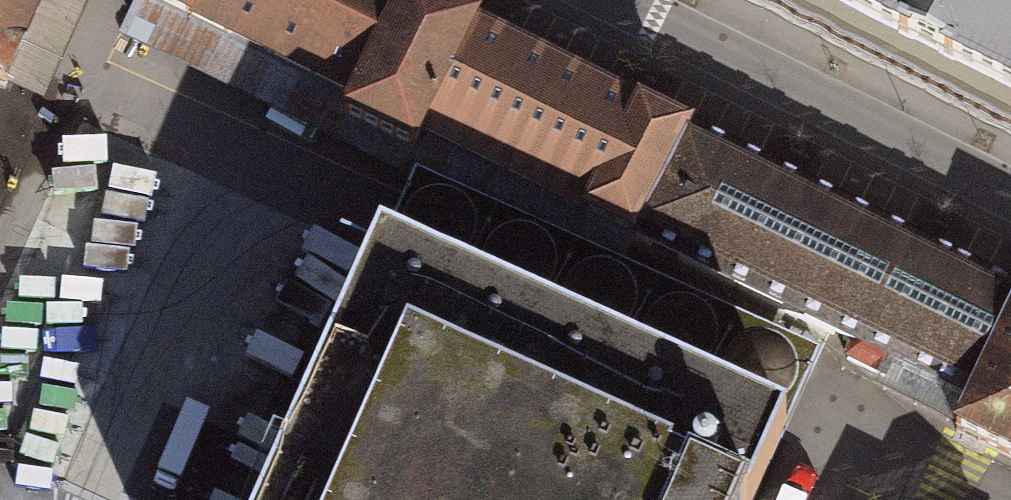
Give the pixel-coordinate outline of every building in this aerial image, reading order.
[(4,88),(44,0),(0,0),(0,86),(4,88)] [(633,241),(422,135),(413,154),(344,120),(352,103),(269,62),(260,80),(218,59),(227,41),(145,0),(139,0),(119,36),(412,179),(415,172),(619,264),(633,241)] [(427,0),(145,0),(227,41),(218,59),(260,80),(269,62),(352,103),(344,120),(413,154),(422,135),(633,241),(634,238),(854,345),(848,358),(884,376),(892,361),(970,399),(1010,315),(1010,289),(688,130),(427,0)] [(1010,84),(1010,0),(843,0),(1010,84)] [(412,179),(380,251),(785,432),(820,354),(619,264),(415,172),(412,179)] [(785,432),(380,251),(270,499),(754,499),(785,432)] [(970,399),(955,430),(1010,457),(1010,315),(970,399)]
